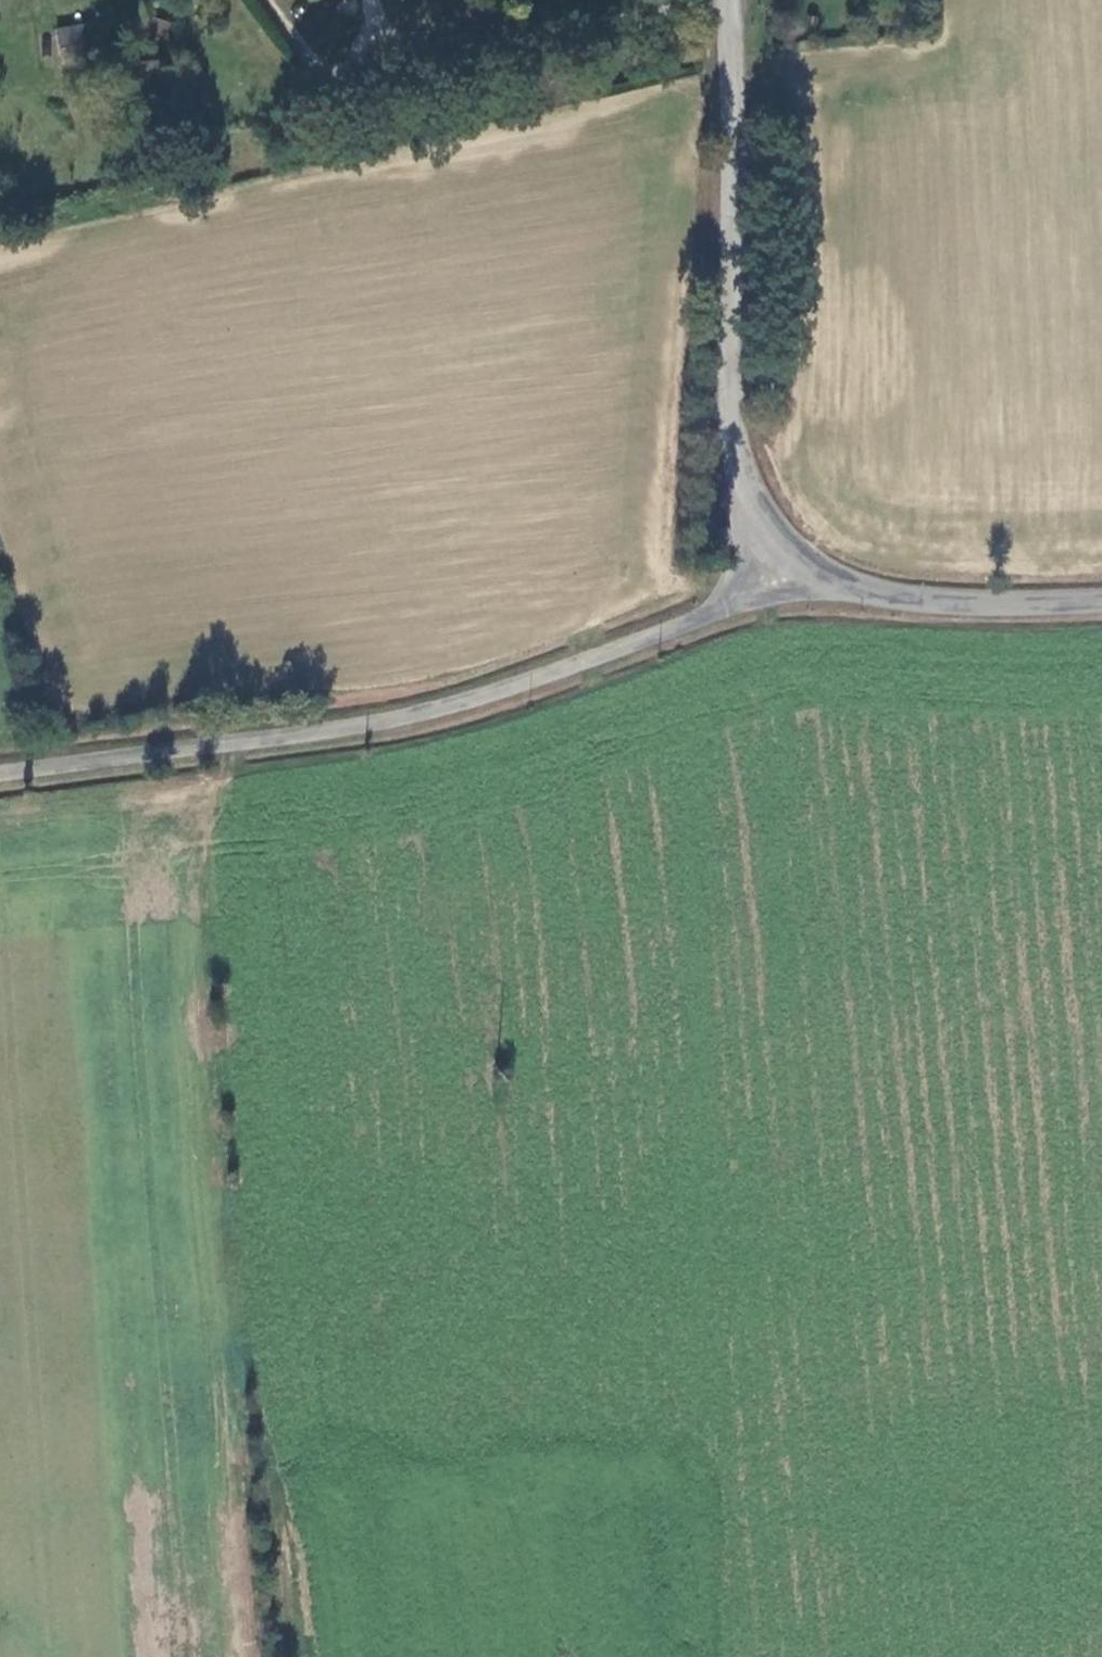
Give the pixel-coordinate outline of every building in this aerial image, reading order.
[(106,23),(60,31),(64,61),(110,55),(106,23)] [(144,111),(169,109),(166,65),(140,67),(144,111)]
